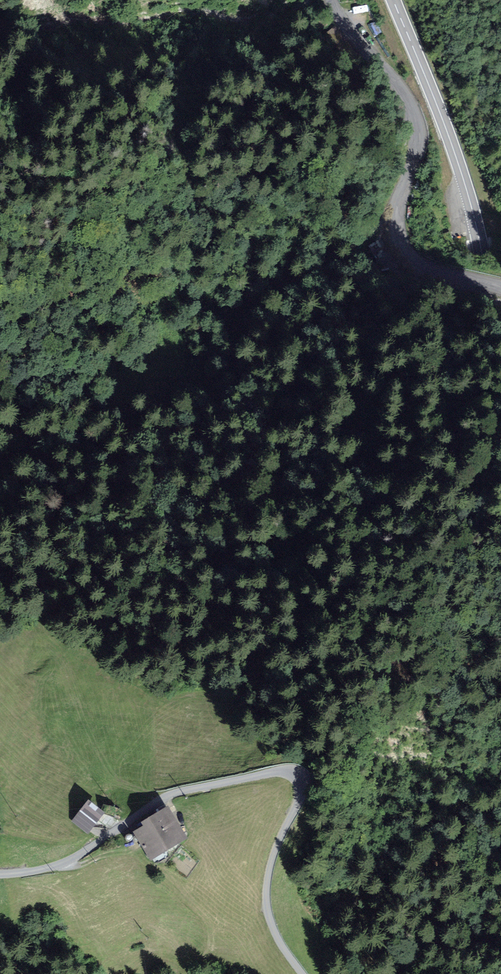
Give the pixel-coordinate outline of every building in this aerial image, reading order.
[(442,250),(454,247),(450,232),(438,235),(442,250)] [(366,268),(370,277),(379,273),(375,264),(366,268)] [(88,803),(74,820),(88,831),(101,814),(88,803)] [(152,825),(136,835),(150,858),(160,851),(157,847),(163,843),(165,846),(181,836),(165,811),(149,820),(152,825)]
